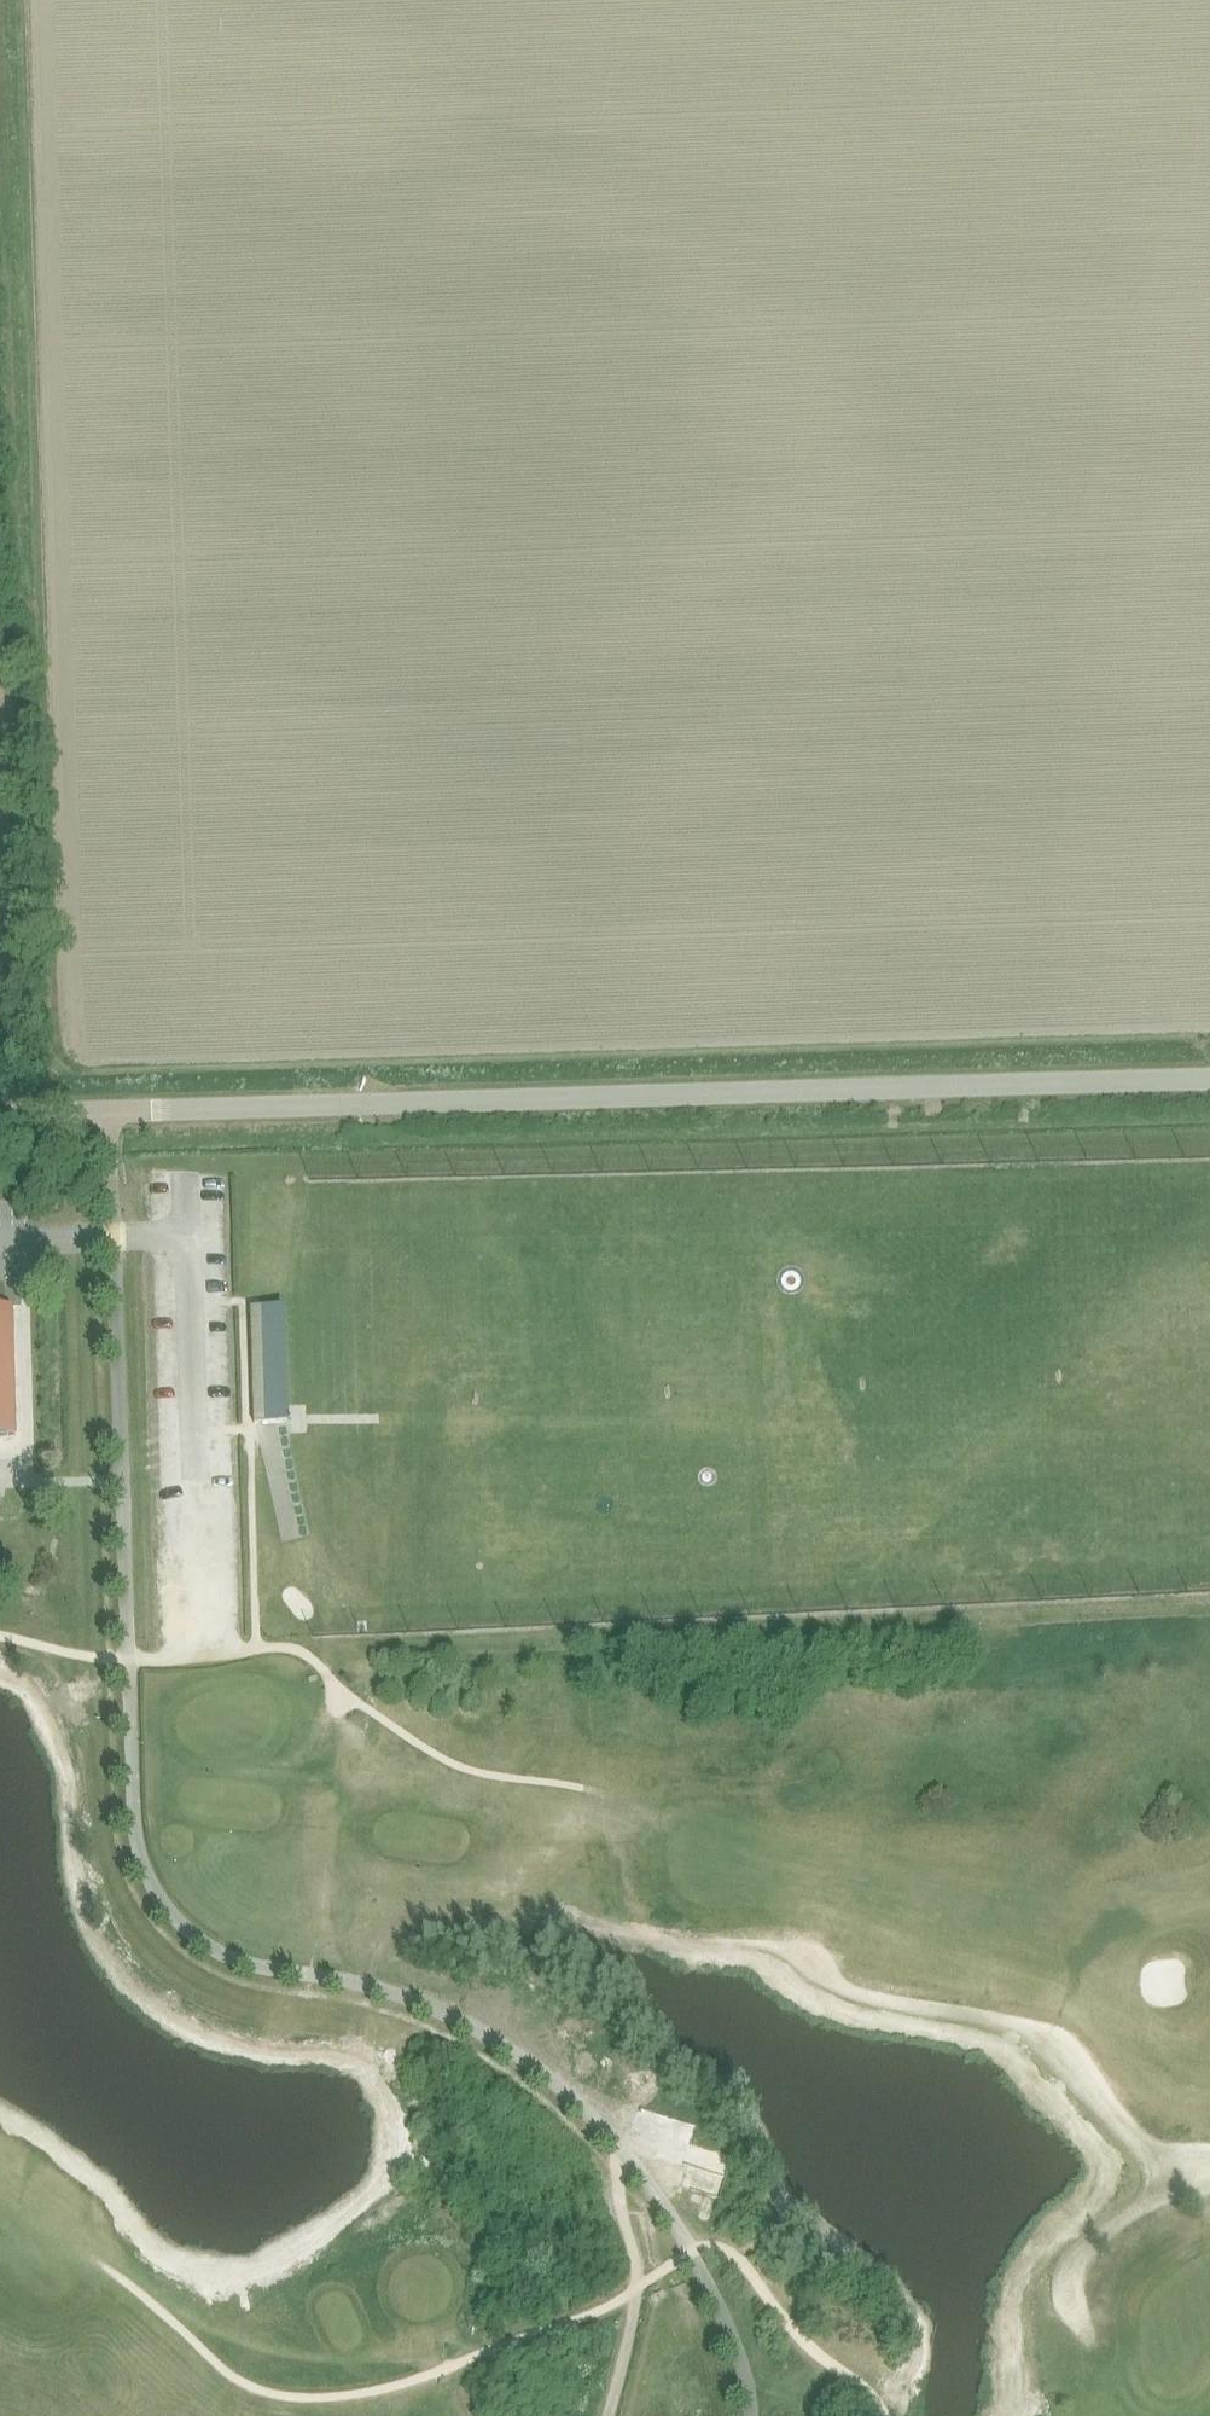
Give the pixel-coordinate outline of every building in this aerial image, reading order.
[(288,1417),(285,1305),(250,1306),(252,1418),(288,1417)] [(15,1436),(11,1308),(5,1308),(0,1308),(0,1436),(15,1436)] [(248,1446),(248,1432),(229,1431),(229,1445),(248,1446)]
